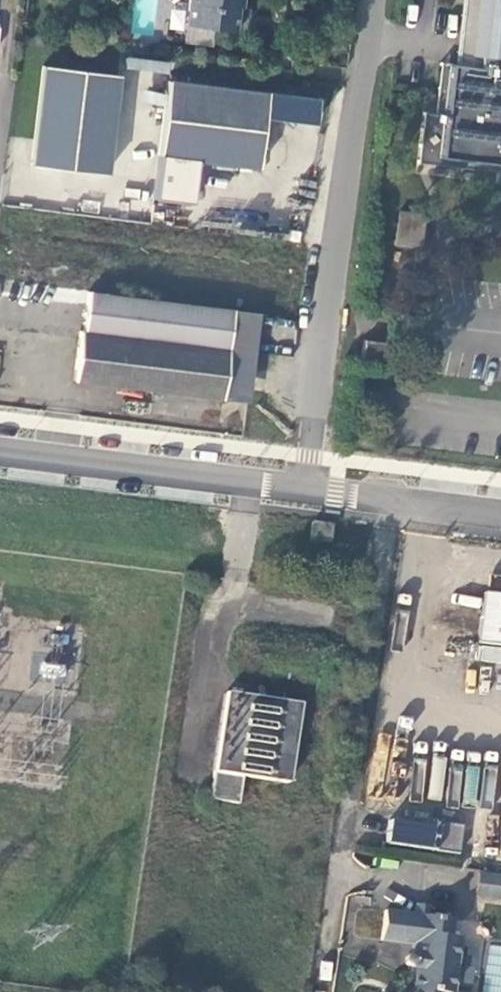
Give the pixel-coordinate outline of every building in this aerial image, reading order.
[(184,24),(234,31),(238,0),(187,0),(184,24)] [(458,51),(475,53),(474,65),(446,62),(440,113),(436,113),(435,119),(439,120),(435,155),(495,162),(492,182),(500,183),(500,120),(500,118),(500,0),(464,0),(458,51)] [(125,59),(125,70),(170,72),(170,61),(125,59)] [(446,62),(437,61),(432,112),(420,111),(414,161),(493,171),(495,162),(435,155),(439,120),(435,119),(436,113),(440,113),(446,62)] [(119,73),(45,64),(33,163),(106,172),(119,73)] [(266,92),(168,80),(158,154),(256,167),(266,92)] [(398,212),(395,245),(422,247),(425,215),(398,212)] [(79,331),(72,365),(88,380),(221,396),(233,308),(87,292),(82,331),(79,331)] [(365,338),(362,359),(384,363),(387,341),(365,338)] [(88,380),(72,365),(72,378),(88,380)] [(310,539),(330,542),(332,524),(312,521),(310,539)] [(473,590),(467,642),(500,646),(500,594),(473,590)] [(223,691),(213,769),(238,774),(287,781),(299,702),(223,691)] [(213,769),(208,795),(235,800),(238,774),(213,769)] [(462,852),(465,823),(388,815),(386,844),(462,852)] [(478,867),(473,866),(470,889),(475,890),(478,867)] [(475,890),(500,894),(500,870),(478,867),(475,890)] [(404,964),(403,972),(408,973),(405,991),(436,991),(436,989),(446,991),(454,935),(444,934),(447,917),(422,913),(424,903),(411,901),(410,911),(380,906),(376,936),(408,941),(407,949),(404,949),(400,951),(399,952),(398,954),(398,958),(399,959),(400,961),(401,962),(404,964)] [(484,991),(500,991),(500,946),(488,945),(484,991)]
